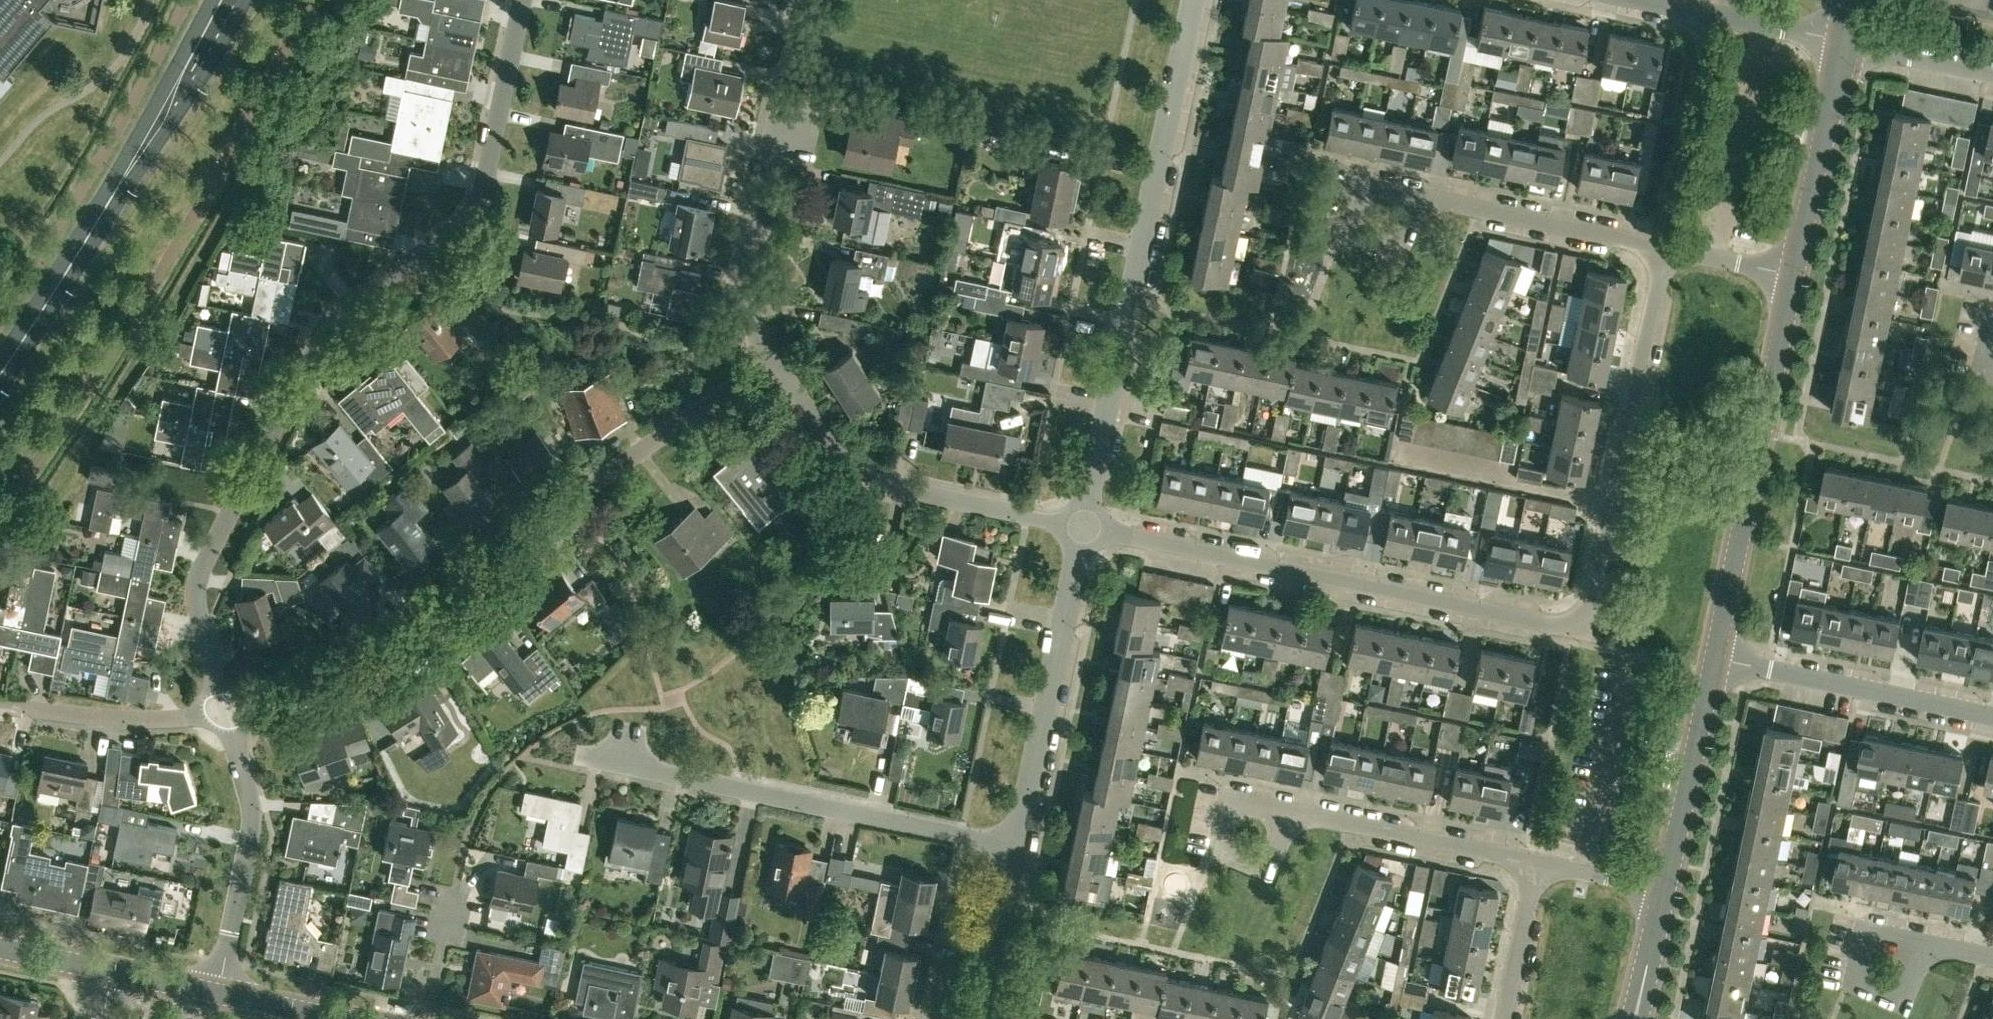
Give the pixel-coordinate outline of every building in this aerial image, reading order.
[(13,78),(6,72),(54,16),(97,25),(102,0),(0,0),(0,93),(13,78)] [(448,0),(390,0),(403,3),(403,7),(427,12),(425,23),(420,21),(417,36),(431,39),(470,47),(476,18),(454,13),(457,2),(448,0)] [(746,2),(735,0),(714,0),(710,20),(706,19),(702,38),(740,46),(744,27),(741,27),(746,2)] [(1248,1),(1284,9),(1286,0),(1248,0),(1248,1)] [(1382,0),(1355,0),(1350,25),(1376,31),(1382,0)] [(1409,0),(1382,0),(1376,31),(1401,36),(1409,0)] [(1435,3),(1418,0),(1409,0),(1401,36),(1427,41),(1435,3)] [(1279,33),(1284,9),(1248,1),(1243,27),(1252,29),(1252,28),(1279,33)] [(1435,3),(1427,41),(1453,47),(1461,9),(1435,3)] [(664,18),(637,13),(605,6),(603,18),(575,12),(570,40),(590,44),(587,56),(626,64),(633,30),(660,35),(664,18)] [(1503,49),(1511,11),(1484,6),(1476,44),(1503,49)] [(1309,7),(1307,20),(1319,22),(1322,10),(1309,7)] [(1322,10),(1319,22),(1331,25),(1334,12),(1322,10)] [(1528,54),(1536,17),(1511,11),(1503,49),(1528,54)] [(1554,60),(1562,22),(1536,17),(1528,54),(1554,60)] [(1562,22),(1554,60),(1580,65),(1588,27),(1562,22)] [(1279,33),(1252,28),(1252,29),(1247,53),(1283,60),(1288,35),(1279,33)] [(1337,31),(1331,57),(1344,59),(1349,34),(1337,31)] [(1628,75),(1636,37),(1610,32),(1602,70),(1628,75)] [(656,37),(643,34),(640,51),(653,54),(656,37)] [(1636,37),(1628,75),(1654,81),(1662,43),(1636,37)] [(464,77),(470,47),(431,39),(428,55),(411,51),(406,76),(406,77),(428,81),(439,84),(442,72),(464,77)] [(375,59),(378,43),(368,41),(362,40),(358,56),(375,59)] [(1391,55),(1404,58),(1406,46),(1393,43),(1391,55)] [(723,57),(686,50),(680,78),(694,81),(689,103),(734,112),(742,76),(720,71),(723,57)] [(1278,85),(1283,60),(1247,53),(1242,77),(1278,85)] [(1457,80),(1463,56),(1450,53),(1445,78),(1457,80)] [(1401,71),(1404,58),(1391,55),(1388,68),(1401,71)] [(1457,80),(1470,83),(1475,59),(1463,56),(1457,80)] [(1299,57),(1297,69),(1309,72),(1311,59),(1299,57)] [(1311,59),(1309,72),(1321,74),(1323,62),(1311,59)] [(609,83),(612,69),(572,61),(567,83),(561,81),(555,108),(592,116),(599,81),(609,83)] [(1518,74),(1530,77),(1533,64),(1520,62),(1518,74)] [(1368,70),(1341,64),(1339,74),(1366,80),(1368,70)] [(1393,75),(1368,70),(1366,80),(1391,85),(1393,75)] [(406,77),(406,76),(385,72),(382,90),(407,95),(402,119),(441,127),(447,97),(425,92),(428,81),(406,77)] [(1528,89),(1530,77),(1518,74),(1515,86),(1528,89)] [(1584,102),(1589,77),(1576,74),(1571,99),(1584,102)] [(1419,80),(1393,75),(1391,85),(1417,91),(1419,80)] [(1273,110),(1278,85),(1242,77),(1237,102),(1273,110)] [(1589,77),(1584,102),(1596,104),(1601,80),(1589,77)] [(1452,105),(1457,80),(1445,78),(1440,103),(1452,105)] [(1465,108),(1470,83),(1457,80),(1452,105),(1465,108)] [(1914,114),(1919,89),(1907,86),(1902,111),(1914,114)] [(1518,103),(1520,94),(1495,89),(1493,98),(1518,103)] [(1926,116),(1931,91),(1919,89),(1914,114),(1926,116)] [(1661,118),(1665,92),(1652,90),(1647,115),(1661,118)] [(1937,119),(1943,94),(1931,91),(1926,116),(1932,118),(1937,119)] [(1520,94),(1518,103),(1544,109),(1546,100),(1520,94)] [(1949,121),(1954,96),(1943,94),(1937,119),(1949,121)] [(1961,124),(1966,99),(1954,96),(1949,121),(1961,124)] [(1966,99),(1961,124),(1973,126),(1978,101),(1966,99)] [(1268,134),(1273,110),(1237,102),(1232,127),(1268,134)] [(1577,132),(1583,107),(1570,104),(1565,129),(1577,132)] [(1288,106),(1286,118),(1298,121),(1301,109),(1288,106)] [(1352,148),(1359,111),(1333,106),(1325,142),(1352,148)] [(1583,107),(1577,132),(1590,134),(1595,110),(1583,107)] [(1301,109),(1298,121),(1311,123),(1313,111),(1301,109)] [(1914,114),(1902,111),(1897,110),(1895,117),(1892,117),(1888,135),(1927,143),(1932,118),(1926,116),(1914,114)] [(1377,153),(1385,117),(1359,111),(1352,148),(1377,153)] [(915,122),(886,116),(882,131),(852,125),(846,156),(890,165),(890,164),(889,164),(894,137),(911,141),(915,122)] [(728,144),(706,139),(709,125),(668,117),(665,131),(687,136),(678,177),(719,185),(728,144)] [(1402,158),(1410,122),(1385,117),(1377,153),(1402,158)] [(435,157),(441,127),(402,119),(396,147),(392,146),(393,140),(351,132),(348,150),(362,153),(383,157),(389,158),(389,159),(411,163),(413,152),(435,157)] [(1641,145),(1654,148),(1659,123),(1647,120),(1641,145)] [(1410,122),(1402,158),(1429,164),(1436,128),(1410,122)] [(1478,166),(1486,130),(1460,124),(1452,161),(1478,166)] [(622,132),(585,125),(583,136),(551,130),(543,165),(546,166),(548,160),(584,167),(587,151),(617,157),(622,132)] [(1262,159),(1268,134),(1232,127),(1226,151),(1262,159)] [(1504,171),(1511,135),(1486,130),(1478,166),(1504,171)] [(639,136),(628,134),(623,153),(635,156),(639,136)] [(1529,177),(1537,141),(1511,135),(1504,171),(1529,177)] [(1922,168),(1927,143),(1888,135),(1884,153),(1888,154),(1886,161),(1922,168)] [(1956,149),(1967,152),(1970,137),(1959,135),(1956,149)] [(1800,137),(1796,136),(1793,150),(1799,151),(1803,137),(1800,137)] [(1537,141),(1529,177),(1556,182),(1563,146),(1537,141)] [(316,147),(301,143),(299,152),(314,156),(316,147)] [(383,157),(362,153),(348,150),(336,147),(333,160),(351,163),(345,192),(358,195),(397,203),(403,173),(381,169),(383,157)] [(1964,166),(1967,152),(1956,149),(1953,164),(1964,166)] [(1257,184),(1262,159),(1226,151),(1221,176),(1248,182),(1257,184)] [(1604,192),(1611,156),(1585,151),(1577,187),(1604,192)] [(1080,177),(1075,176),(1077,164),(1042,156),(1036,184),(1077,192),(1080,177)] [(1278,156),(1276,168),(1288,171),(1290,158),(1278,156)] [(1611,156),(1604,192),(1630,198),(1637,162),(1611,156)] [(1290,158),(1288,171),(1300,174),(1303,161),(1290,158)] [(1916,193),(1922,168),(1886,161),(1885,167),(1881,167),(1877,185),(1916,193)] [(1983,170),(1971,168),(1966,192),(1978,194),(1983,170)] [(1221,176),(1212,174),(1207,199),(1243,207),(1248,182),(1221,176)] [(665,185),(631,178),(628,192),(662,199),(665,185)] [(583,203),(586,186),(552,179),(549,191),(538,188),(531,226),(556,231),(563,199),(583,203)] [(916,213),(921,190),(878,181),(875,196),(871,196),(872,193),(842,186),(835,219),(864,225),(861,237),(883,241),(890,209),(910,214),(911,211),(916,213)] [(1073,208),(1077,192),(1036,184),(1030,211),(1066,219),(1068,206),(1073,208)] [(1946,199),(1957,202),(1960,187),(1949,184),(1946,199)] [(1911,218),(1916,193),(1877,185),(1874,203),(1877,204),(1876,211),(1911,218)] [(590,190),(588,200),(611,205),(613,195),(590,190)] [(391,233),(397,203),(358,195),(352,223),(347,223),(348,220),(297,210),(294,225),(366,240),(368,228),(391,233)] [(937,198),(925,195),(923,206),(935,209),(937,198)] [(954,201),(948,199),(940,198),(937,214),(943,216),(950,217),(951,217),(954,201)] [(1238,232),(1243,207),(1207,199),(1201,224),(1238,232)] [(1954,216),(1957,202),(1946,199),(1943,214),(1954,216)] [(714,210),(703,208),(678,202),(670,243),(705,251),(714,210)] [(995,216),(1005,218),(1024,222),(1027,210),(998,204),(995,216)] [(1267,206),(1265,218),(1277,221),(1280,208),(1267,206)] [(1280,208),(1277,221),(1289,224),(1292,211),(1280,208)] [(973,212),(957,209),(949,245),(966,248),(973,212)] [(1906,243),(1911,218),(1876,211),(1874,217),(1871,217),(1867,235),(1906,243)] [(1232,256),(1238,232),(1201,224),(1196,249),(1232,256)] [(1060,243),(1061,243),(1061,242),(1011,232),(1008,245),(1022,248),(1019,262),(1061,271),(1066,249),(1059,247),(1060,243)] [(300,254),(302,242),(305,243),(305,242),(267,234),(263,254),(233,248),(232,251),(223,249),(219,265),(221,266),(297,282),(303,254),(300,254)] [(1901,268),(1906,243),(1867,235),(1863,253),(1867,254),(1865,261),(1901,268)] [(1936,249),(1948,252),(1951,237),(1939,235),(1936,249)] [(585,263),(588,248),(557,241),(555,253),(526,247),(520,278),(559,286),(565,259),(585,263)] [(1992,250),(1992,246),(1968,241),(1961,275),(1987,281),(1992,250)] [(870,289),(873,274),(884,276),(887,263),(889,254),(856,247),(853,261),(833,257),(824,297),(864,306),(867,289),(870,289)] [(1552,274),(1558,250),(1545,247),(1539,272),(1552,274)] [(1476,272),(1510,286),(1520,261),(1486,248),(1476,272)] [(1227,282),(1232,256),(1196,249),(1191,274),(1227,282)] [(1944,267),(1948,252),(1936,249),(1932,265),(1944,267)] [(681,269),(683,259),(644,251),(637,285),(671,292),(667,313),(691,318),(701,273),(681,269)] [(1558,276),(1570,278),(1576,253),(1563,251),(1558,276)] [(889,254),(887,263),(897,265),(899,256),(889,254)] [(1257,255),(1255,268),(1267,270),(1270,257),(1257,255)] [(1270,257),(1267,270),(1279,273),(1282,260),(1270,257)] [(1061,271),(1019,262),(1005,259),(1000,286),(1049,297),(1050,295),(1049,295),(1050,291),(1056,292),(1061,271)] [(1896,293),(1901,268),(1865,261),(1864,267),(1860,267),(1857,285),(1896,293)] [(297,282),(221,266),(219,265),(216,282),(225,283),(225,287),(255,293),(251,313),(251,314),(289,321),(289,320),(270,316),(272,305),(291,309),(297,282)] [(1582,294),(1620,302),(1626,276),(1588,268),(1582,294)] [(1501,310),(1510,286),(1476,272),(1466,297),(1501,310)] [(955,289),(976,294),(989,296),(991,285),(957,277),(955,289)] [(209,303),(213,283),(200,280),(196,300),(202,301),(209,303)] [(1890,318),(1896,293),(1857,285),(1853,303),(1856,304),(1855,311),(1890,318)] [(1925,299),(1937,302),(1940,287),(1928,285),(1925,299)] [(1008,300),(989,296),(976,294),(973,307),(1005,314),(1008,300)] [(1615,328),(1620,302),(1582,294),(1577,320),(1615,328)] [(1491,335),(1501,310),(1466,297),(1457,321),(1491,335)] [(1541,325),(1547,299),(1537,297),(1532,323),(1541,325)] [(1934,317),(1937,302),(1925,299),(1922,315),(1934,317)] [(1549,314),(1562,316),(1564,304),(1551,301),(1549,314)] [(492,340),(469,312),(454,324),(436,302),(410,323),(437,357),(468,332),(481,348),(492,340)] [(251,314),(251,313),(233,309),(228,328),(198,322),(194,342),(262,356),(268,329),(249,325),(251,314)] [(849,330),(852,317),(822,310),(819,323),(849,330)] [(1885,343),(1890,318),(1855,311),(1854,317),(1850,317),(1846,335),(1885,343)] [(1559,329),(1562,316),(1549,314),(1546,326),(1559,329)] [(1003,340),(1039,348),(1044,323),(1008,316),(1003,340)] [(1610,353),(1615,328),(1577,320),(1572,345),(1610,353)] [(1481,359),(1491,335),(1457,321),(1447,345),(1481,359)] [(1526,349),(1536,351),(1541,325),(1532,323),(1526,349)] [(195,331),(185,329),(183,339),(192,341),(195,331)] [(1915,349),(1927,352),(1930,337),(1918,334),(1915,349)] [(1210,378),(1218,340),(1196,335),(1188,373),(1210,378)] [(1880,368),(1885,343),(1846,335),(1843,353),(1846,354),(1845,361),(1880,368)] [(1033,372),(1039,348),(1003,340),(992,338),(986,364),(992,365),(992,364),(998,365),(1033,372)] [(182,339),(179,353),(191,356),(194,342),(192,341),(183,339),(182,339)] [(1236,383),(1243,345),(1218,340),(1210,378),(1236,383)] [(262,356),(194,342),(191,356),(189,361),(220,368),(216,387),(216,388),(254,396),(254,395),(235,391),(238,380),(256,384),(262,356)] [(1261,388),(1269,350),(1243,345),(1236,383),(1261,388)] [(1472,383),(1481,359),(1447,345),(1437,369),(1472,383)] [(1604,379),(1610,353),(1572,345),(1566,372),(1604,379)] [(837,390),(867,370),(852,349),(836,359),(832,352),(828,351),(820,356),(820,360),(824,367),(823,368),(837,390)] [(1531,376),(1531,375),(1533,364),(1536,351),(1526,349),(1521,374),(1531,376)] [(1923,367),(1927,352),(1915,349),(1912,365),(1923,367)] [(1293,362),(1294,362),(1295,356),(1269,350),(1261,388),(1286,393),(1287,394),(1293,362)] [(445,428),(440,421),(417,393),(429,383),(407,356),(394,366),(391,362),(349,396),(376,429),(402,407),(430,441),(445,428)] [(986,378),(989,378),(992,365),(986,364),(959,359),(956,371),(986,378)] [(1875,393),(1880,368),(1845,361),(1843,368),(1840,367),(1836,385),(1875,393)] [(1319,367),(1294,362),(1293,362),(1287,394),(1286,393),(1285,399),(1311,405),(1319,367)] [(1531,375),(1555,380),(1558,370),(1533,364),(1531,375)] [(1337,410),(1345,372),(1319,367),(1311,405),(1337,410)] [(1462,408),(1472,383),(1437,369),(1427,394),(1462,408)] [(867,370),(837,390),(851,411),(881,392),(867,370)] [(561,389),(577,436),(626,418),(608,372),(561,389)] [(1362,415),(1370,377),(1345,372),(1337,410),(1362,415)] [(1528,389),(1531,376),(1521,374),(1516,400),(1525,402),(1528,389)] [(1553,394),(1555,380),(1531,375),(1531,376),(1528,389),(1553,394)] [(1370,377),(1362,415),(1389,421),(1396,383),(1370,377)] [(1009,408),(1011,396),(1023,398),(1025,386),(989,378),(986,378),(981,401),(995,404),(995,405),(1009,408)] [(216,388),(216,387),(197,383),(193,403),(162,397),(159,416),(227,431),(233,403),(214,399),(216,388)] [(1905,400),(1916,402),(1919,387),(1908,384),(1905,400)] [(1870,419),(1875,393),(1836,385),(1832,403),(1836,404),(1834,411),(1870,419)] [(1556,419),(1594,427),(1600,401),(1562,393),(1556,419)] [(910,427),(916,397),(903,394),(897,424),(910,427)] [(916,397),(910,427),(922,430),(929,399),(916,397)] [(1226,400),(1223,413),(1236,416),(1238,402),(1226,400)] [(1913,417),(1916,402),(1905,400),(1902,415),(1913,417)] [(990,427),(995,405),(995,404),(981,401),(977,424),(970,456),(998,462),(1004,430),(990,427)] [(1166,401),(1163,413),(1188,418),(1191,406),(1166,401)] [(131,432),(135,414),(122,411),(112,428),(131,432)] [(1404,411),(1398,436),(1410,438),(1415,414),(1404,411)] [(1277,412),(1274,424),(1287,426),(1290,414),(1277,412)] [(1223,413),(1220,425),(1233,428),(1236,416),(1223,413)] [(869,428),(870,421),(870,420),(865,415),(858,414),(858,419),(857,427),(862,427),(869,428)] [(1415,414),(1410,438),(1421,441),(1426,416),(1415,414)] [(1541,416),(1529,414),(1527,426),(1539,429),(1541,416)] [(222,458),(227,431),(159,416),(155,436),(185,442),(181,462),(219,470),(219,469),(200,465),(203,454),(222,458)] [(1426,416),(1421,441),(1432,443),(1437,418),(1426,416)] [(1437,418),(1432,443),(1443,446),(1449,421),(1437,418)] [(970,456),(977,424),(949,419),(942,450),(970,456)] [(1187,424),(1162,419),(1160,431),(1184,437),(1187,424)] [(1589,452),(1594,427),(1556,419),(1551,444),(1589,452)] [(467,429),(459,420),(450,427),(458,437),(467,429)] [(1449,421),(1443,446),(1455,448),(1460,423),(1449,421)] [(1328,422),(1326,434),(1338,437),(1341,424),(1328,422)] [(1460,423),(1455,448),(1466,450),(1471,426),(1460,423)] [(366,488),(393,466),(367,433),(366,434),(371,441),(361,449),(340,424),(308,450),(308,451),(315,445),(348,485),(360,475),(368,485),(366,487),(366,488)] [(1274,424),(1272,436),(1285,439),(1287,426),(1274,424)] [(1471,426),(1466,450),(1477,453),(1482,428),(1471,426)] [(759,528),(800,494),(790,483),(796,477),(755,427),(742,438),(748,446),(717,471),(745,506),(743,508),(759,528)] [(1226,432),(1204,428),(1202,437),(1223,442),(1226,432)] [(1482,428),(1477,453),(1488,455),(1493,430),(1482,428)] [(1493,430),(1488,455),(1499,457),(1505,433),(1493,430)] [(537,431),(507,458),(533,486),(562,460),(537,431)] [(1505,433),(1499,457),(1513,460),(1518,436),(1505,433)] [(1251,438),(1232,434),(1230,444),(1249,448),(1251,438)] [(1326,434),(1323,447),(1336,449),(1338,437),(1326,434)] [(491,466),(472,443),(458,455),(469,468),(447,486),(460,502),(448,512),(461,527),(473,518),(475,520),(499,501),(479,475),(491,466)] [(1583,479),(1589,452),(1551,444),(1545,471),(1583,479)] [(1288,446),(1283,470),(1296,473),(1301,449),(1288,446)] [(1352,459),(1332,455),(1331,465),(1350,469),(1352,459)] [(1184,505),(1191,468),(1165,463),(1157,499),(1184,505)] [(89,478),(111,482),(114,468),(92,464),(89,478)] [(1376,464),(1371,489),(1384,492),(1389,467),(1376,464)] [(1516,477),(1541,482),(1543,469),(1519,464),(1516,477)] [(1389,467),(1384,492),(1396,494),(1401,469),(1389,467)] [(1846,506),(1853,472),(1827,467),(1821,495),(1809,493),(1806,508),(1818,510),(1820,501),(1846,506)] [(1209,510),(1217,474),(1191,468),(1184,505),(1209,510)] [(1871,511),(1878,477),(1853,472),(1846,506),(1871,511)] [(1235,515),(1242,479),(1217,474),(1209,510),(1235,515)] [(1452,480),(1432,476),(1430,485),(1450,490),(1452,480)] [(1896,516),(1903,482),(1878,477),(1871,511),(1896,516)] [(1242,479),(1235,515),(1261,521),(1269,485),(1242,479)] [(1903,482),(1896,516),(1919,521),(1918,528),(1932,531),(1938,500),(1926,497),(1928,488),(1903,482)] [(415,518),(428,508),(407,483),(383,503),(393,515),(377,528),(407,565),(404,567),(412,577),(429,562),(422,553),(435,542),(415,518)] [(159,540),(177,544),(183,520),(164,515),(167,500),(98,486),(89,526),(110,530),(114,510),(144,516),(139,536),(159,540)] [(1310,531),(1317,495),(1291,489),(1283,526),(1310,531)] [(312,493),(298,505),(293,500),(265,523),(284,546),(298,535),(305,544),(334,520),(312,493)] [(1335,536),(1342,500),(1317,495),(1310,531),(1335,536)] [(1533,497),(1530,507),(1549,512),(1552,501),(1533,497)] [(1968,538),(1975,503),(1950,498),(1942,532),(1968,538)] [(1342,500),(1335,536),(1361,542),(1369,506),(1342,500)] [(1552,501),(1549,512),(1574,518),(1576,507),(1552,501)] [(1992,542),(1992,507),(1975,503),(1968,538),(1992,543),(1992,542)] [(686,571),(733,534),(713,509),(702,518),(702,517),(690,527),(682,516),(657,535),(686,571)] [(1443,521),(1435,557),(1462,563),(1464,553),(1475,555),(1480,528),(1469,526),(1472,515),(1445,509),(1443,521)] [(1410,552),(1417,516),(1391,510),(1383,547),(1410,552)] [(1435,557),(1443,521),(1417,516),(1410,552),(1435,557)] [(1510,573),(1518,537),(1491,531),(1484,567),(1510,573)] [(956,603),(959,588),(987,594),(994,561),(982,558),(985,545),(956,538),(956,535),(944,532),(939,557),(959,562),(956,578),(946,576),(943,577),(940,579),(939,582),(935,598),(956,603)] [(159,540),(139,536),(135,555),(105,549),(103,560),(101,569),(151,579),(154,564),(172,568),(175,555),(156,551),(159,540)] [(1535,578),(1543,542),(1518,537),(1510,573),(1535,578)] [(1562,584),(1569,547),(1543,542),(1535,578),(1562,584)] [(1854,545),(1838,542),(1836,554),(1851,558),(1854,545)] [(1886,565),(1888,553),(1874,549),(1871,562),(1886,565)] [(1888,553),(1886,565),(1901,568),(1904,556),(1888,553)] [(327,592),(315,602),(329,620),(342,610),(348,618),(371,599),(360,586),(377,572),(364,557),(352,567),(347,561),(320,583),(327,592)] [(101,569),(103,560),(94,558),(92,567),(101,569)] [(1857,578),(1860,566),(1844,563),(1842,575),(1857,578)] [(46,608),(54,568),(35,564),(33,573),(22,571),(10,585),(6,606),(0,604),(0,656),(3,642),(18,645),(27,604),(46,608)] [(72,577),(74,566),(63,564),(63,565),(62,571),(65,576),(72,577)] [(1961,568),(1946,565),(1944,577),(1959,580),(1961,568)] [(1860,566),(1857,578),(1872,580),(1874,568),(1860,566)] [(96,574),(97,570),(84,568),(82,574),(81,581),(94,584),(96,574)] [(1143,568),(1138,593),(1150,596),(1155,571),(1143,568)] [(147,594),(151,579),(101,569),(97,588),(127,595),(123,614),(142,618),(145,607),(164,611),(166,598),(147,594)] [(1984,585),(1987,573),(1974,570),(1972,583),(1984,585)] [(1155,571),(1150,596),(1161,598),(1162,598),(1167,573),(1155,571)] [(582,598),(562,572),(528,600),(553,630),(554,630),(550,624),(582,598)] [(1167,573),(1162,598),(1173,600),(1178,576),(1167,573)] [(1984,585),(1992,587),(1992,574),(1987,573),(1984,585)] [(305,596),(297,577),(243,575),(242,597),(237,599),(251,642),(280,632),(266,591),(273,588),(277,599),(282,597),(284,603),(305,596)] [(1178,576),(1173,600),(1185,603),(1190,578),(1178,576)] [(1917,604),(1923,579),(1911,576),(1905,601),(1917,604)] [(1818,638),(1826,604),(1828,592),(1802,586),(1804,579),(1792,577),(1787,602),(1799,604),(1793,633),(1818,638)] [(607,599),(593,578),(580,588),(597,608),(607,599)] [(1190,578),(1185,603),(1197,605),(1202,581),(1190,578)] [(1923,579),(1917,604),(1929,606),(1935,581),(1923,579)] [(1202,581),(1197,605),(1209,608),(1214,583),(1202,581)] [(1960,586),(1958,599),(1973,602),(1976,590),(1960,586)] [(1150,596),(1138,593),(1125,590),(1120,616),(1156,624),(1161,598),(1150,596)] [(1985,590),(1980,614),(1988,616),(1992,592),(1985,590)] [(913,595),(898,592),(895,603),(911,607),(913,595)] [(899,637),(892,609),(874,609),(874,596),(831,596),(831,626),(865,626),(865,637),(899,637)] [(956,603),(935,598),(934,598),(929,625),(948,629),(944,651),(974,657),(981,622),(960,618),(962,604),(956,603)] [(1247,646),(1255,608),(1229,602),(1221,640),(1247,646)] [(41,630),(46,608),(27,604),(18,645),(33,648),(29,667),(42,669),(46,651),(57,653),(53,672),(54,672),(56,661),(60,642),(62,634),(41,630)] [(1843,643),(1851,609),(1826,604),(1818,638),(1843,643)] [(1272,651),(1280,613),(1255,608),(1247,646),(1272,651)] [(1868,648),(1876,614),(1851,609),(1843,643),(1868,648)] [(1298,656),(1306,618),(1280,613),(1272,651),(1298,656)] [(140,630),(142,618),(123,614),(119,634),(70,624),(66,643),(134,657),(137,643),(156,646),(159,634),(140,630)] [(1876,614),(1868,648),(1894,654),(1901,619),(1876,614)] [(1150,648),(1156,624),(1120,616),(1114,642),(1124,644),(1124,643),(1150,648)] [(1306,618),(1298,656),(1324,662),(1332,624),(1306,618)] [(625,635),(615,620),(609,624),(604,628),(605,629),(613,643),(625,635)] [(1374,665),(1382,627),(1356,621),(1347,659),(1374,665)] [(1181,622),(1178,634),(1190,637),(1192,625),(1181,622)] [(529,700),(541,690),(560,675),(537,645),(522,657),(496,625),(476,642),(478,645),(461,659),(478,679),(495,665),(514,688),(517,685),(529,700)] [(1192,625),(1190,637),(1203,640),(1206,628),(1192,625)] [(1945,664),(1952,630),(1926,625),(1919,659),(1945,664)] [(1399,670),(1407,632),(1382,627),(1374,665),(1399,670)] [(1969,669),(1977,635),(1952,630),(1945,664),(1969,669)] [(1425,676),(1433,638),(1407,632),(1399,670),(1425,676)] [(1969,669),(1992,674),(1992,639),(1977,635),(1969,669)] [(1433,638),(1425,676),(1451,681),(1459,643),(1433,638)] [(134,657),(66,643),(60,642),(56,661),(111,673),(107,693),(126,697),(128,685),(147,689),(150,676),(131,672),(134,657)] [(1150,648),(1124,643),(1124,644),(1119,668),(1155,675),(1160,650),(1150,648)] [(1220,647),(1207,644),(1202,669),(1215,672),(1220,647)] [(1499,691),(1507,653),(1481,648),(1473,686),(1499,691)] [(1507,653),(1499,691),(1526,697),(1534,659),(1507,653)] [(1265,656),(1262,669),(1274,672),(1277,659),(1265,656)] [(1322,667),(1316,692),(1329,695),(1334,670),(1322,667)] [(1149,700),(1155,675),(1119,668),(1113,692),(1149,700)] [(1262,669),(1259,681),(1272,683),(1274,672),(1262,669)] [(1334,670),(1329,695),(1341,697),(1346,672),(1334,670)] [(1170,672),(1167,685),(1179,687),(1182,675),(1182,674),(1170,672)] [(900,711),(901,711),(909,674),(876,674),(872,693),(842,687),(837,711),(855,715),(851,737),(880,743),(889,698),(902,701),(900,711)] [(901,714),(929,720),(927,729),(958,736),(965,700),(943,696),(946,682),(909,674),(901,711),(901,714)] [(1182,675),(1179,687),(1192,690),(1195,677),(1182,674),(1182,675)] [(1392,676),(1389,688),(1401,691),(1404,678),(1392,676)] [(66,681),(54,679),(52,688),(64,690),(66,681)] [(1239,683),(1219,679),(1217,689),(1237,693),(1239,683)] [(385,713),(400,736),(420,724),(433,745),(457,730),(426,680),(402,695),(405,700),(385,713)] [(1264,688),(1245,684),(1243,694),(1262,698),(1264,688)] [(1401,691),(1389,688),(1387,701),(1399,703),(1401,691)] [(1448,688),(1443,713),(1456,715),(1461,691),(1448,688)] [(1290,694),(1270,690),(1268,700),(1288,703),(1290,694)] [(1461,691),(1456,715),(1468,718),(1473,693),(1461,691)] [(1144,725),(1149,700),(1113,692),(1108,717),(1144,725)] [(1316,692),(1311,717),(1324,719),(1329,695),(1316,692)] [(1329,695),(1324,719),(1336,722),(1341,697),(1329,695)] [(1791,704),(1779,702),(1774,726),(1785,729),(1791,704)] [(1392,708),(1373,704),(1370,714),(1390,718),(1392,708)] [(1797,731),(1803,707),(1791,704),(1785,729),(1797,731)] [(1523,706),(1518,729),(1531,731),(1536,709),(1523,706)] [(1809,734),(1814,709),(1803,707),(1797,731),(1809,734)] [(1821,736),(1826,712),(1814,709),(1809,734),(1820,736),(1821,736)] [(1417,714),(1398,710),(1396,720),(1415,724),(1417,714)] [(1832,739),(1838,714),(1826,712),(1821,736),(1832,739)] [(1850,717),(1849,717),(1838,714),(1832,739),(1844,741),(1850,717)] [(1139,749),(1144,725),(1108,717),(1103,742),(1139,749)] [(1223,762),(1231,724),(1204,719),(1196,757),(1223,762)] [(1442,719),(1436,744),(1449,746),(1454,722),(1442,719)] [(327,785),(323,774),(351,764),(347,752),(368,745),(360,720),(327,731),(329,737),(295,748),(310,791),(327,785)] [(1160,722),(1157,734),(1169,736),(1172,724),(1160,722)] [(1454,722),(1449,746),(1461,749),(1466,724),(1454,722)] [(1172,724),(1169,736),(1182,739),(1185,727),(1172,724)] [(1248,768),(1256,730),(1231,724),(1223,762),(1248,768)] [(1820,736),(1809,734),(1797,731),(1785,729),(1774,726),(1768,725),(1767,733),(1763,732),(1759,750),(1798,758),(1801,745),(1818,748),(1820,736)] [(1274,773),(1282,735),(1256,730),(1248,768),(1274,773)] [(1282,735),(1274,773),(1300,778),(1308,740),(1282,735)] [(1883,774),(1890,740),(1865,735),(1863,746),(1851,743),(1838,802),(1852,805),(1859,769),(1883,774)] [(1521,736),(1517,752),(1526,754),(1540,757),(1543,741),(1530,738),(1521,736)] [(1350,781),(1357,744),(1331,739),(1323,775),(1350,781)] [(1908,779),(1915,745),(1890,740),(1883,774),(1908,779)] [(1134,774),(1139,749),(1103,742),(1098,766),(1134,774)] [(1375,786),(1383,750),(1357,744),(1350,781),(1375,786)] [(1932,784),(1940,750),(1915,745),(1908,779),(1932,784)] [(1674,748),(1667,746),(1664,762),(1671,764),(1674,748)] [(893,749),(888,776),(899,779),(905,751),(893,749)] [(1827,764),(1839,767),(1842,752),(1830,749),(1827,764)] [(1401,791),(1408,755),(1383,750),(1375,786),(1401,791)] [(1795,772),(1798,758),(1759,750),(1756,768),(1759,769),(1758,776),(1793,783),(1808,786),(1810,775),(1795,772)] [(1940,750),(1932,784),(1958,790),(1965,755),(1940,750)] [(22,772),(8,769),(11,753),(0,751),(0,791),(17,795),(22,772)] [(185,762),(173,761),(174,757),(122,751),(119,770),(106,768),(102,801),(111,803),(119,805),(121,793),(147,797),(149,780),(169,783),(168,794),(172,805),(197,797),(185,762)] [(85,774),(87,762),(46,754),(39,787),(78,795),(76,807),(91,810),(98,777),(85,774)] [(1408,755),(1401,791),(1427,797),(1435,761),(1408,755)] [(1483,771),(1475,807),(1502,812),(1503,806),(1515,808),(1521,779),(1509,776),(1511,766),(1485,761),(1483,771)] [(1836,782),(1839,767),(1827,764),(1824,779),(1836,782)] [(1475,807),(1483,771),(1457,765),(1449,801),(1475,807)] [(1129,800),(1134,774),(1098,766),(1093,791),(1119,797),(1119,798),(1129,800)] [(1149,771),(1147,783),(1159,786),(1161,774),(1161,773),(1149,771)] [(1161,774),(1159,786),(1171,788),(1174,776),(1161,773),(1161,774)] [(1788,808),(1793,783),(1758,776),(1756,783),(1753,782),(1749,800),(1788,808)] [(1093,791),(1083,789),(1078,814),(1114,822),(1119,798),(1119,797),(1093,791)] [(582,869),(590,830),(575,827),(580,801),(526,790),(522,808),(550,814),(544,843),(569,848),(565,865),(569,866),(582,869)] [(1968,804),(1969,800),(1957,797),(1951,826),(1963,828),(1968,804)] [(1817,814),(1829,817),(1832,802),(1820,799),(1817,814)] [(368,802),(364,801),(332,800),(328,820),(294,813),(285,852),(336,863),(338,853),(340,853),(341,849),(339,848),(341,841),(359,845),(368,802)] [(1783,833),(1788,808),(1749,800),(1745,818),(1749,819),(1747,826),(1783,833)] [(1900,815),(1903,803),(1888,800),(1885,812),(1900,815)] [(1968,804),(1963,828),(1975,831),(1981,802),(1969,800),(1968,804)] [(124,806),(119,805),(111,803),(107,820),(120,822),(113,855),(150,862),(154,845),(173,849),(178,827),(148,821),(148,824),(122,818),(124,806)] [(420,807),(404,803),(402,811),(419,815),(420,807)] [(1903,803),(1900,815),(1915,818),(1918,806),(1903,803)] [(1866,827),(1869,815),(1854,812),(1851,824),(1866,827)] [(1109,846),(1114,822),(1078,814),(1073,839),(1109,846)] [(1826,832),(1829,817),(1817,814),(1814,829),(1826,832)] [(668,852),(652,848),(657,823),(618,815),(609,858),(647,866),(645,878),(661,881),(668,852)] [(1869,815),(1866,827),(1881,830),(1884,818),(1869,815)] [(1905,835),(1907,823),(1892,820),(1890,832),(1905,835)] [(431,829),(390,821),(383,855),(394,857),(390,877),(396,878),(408,880),(412,861),(424,864),(431,829)] [(1139,821),(1136,833),(1148,835),(1151,823),(1139,821)] [(96,824),(87,822),(80,827),(78,833),(93,836),(96,824)] [(1151,823),(1148,835),(1161,838),(1163,826),(1151,823)] [(1907,823),(1905,835),(1920,838),(1922,826),(1907,823)] [(1778,858),(1783,833),(1747,826),(1746,833),(1742,832),(1739,850),(1778,858)] [(682,880),(696,883),(698,876),(709,878),(707,890),(703,889),(699,907),(717,911),(732,835),(693,827),(682,880)] [(1943,843),(1945,831),(1930,828),(1928,840),(1943,843)] [(1955,854),(1956,846),(1958,846),(1961,834),(1945,831),(1943,843),(1941,851),(1955,854)] [(1834,884),(1854,888),(1861,851),(1864,840),(1853,838),(1831,834),(1822,873),(1835,876),(1834,884)] [(1104,871),(1109,846),(1073,839),(1068,863),(1104,871)] [(1988,840),(1983,864),(1992,867),(1992,841),(1988,840)] [(804,914),(817,917),(825,882),(805,877),(811,849),(778,842),(769,885),(809,893),(804,914)] [(1963,842),(1961,854),(1971,856),(1973,844),(1963,842)] [(1806,864),(1818,867),(1821,852),(1809,849),(1806,864)] [(80,906),(82,893),(89,863),(67,859),(66,864),(49,860),(50,855),(26,850),(17,897),(53,905),(54,901),(80,906)] [(1772,883),(1778,858),(1739,850),(1735,868),(1738,869),(1737,876),(1772,883)] [(1873,892),(1881,855),(1861,851),(1854,888),(1873,892)] [(852,873),(842,871),(845,856),(831,853),(826,879),(849,884),(852,873)] [(1892,896),(1900,859),(1881,855),(1873,892),(1892,896)] [(556,875),(559,864),(527,857),(524,874),(499,869),(492,902),(531,910),(539,873),(556,877),(556,875)] [(1911,900),(1919,863),(1900,859),(1892,896),(1911,900)] [(137,895),(100,887),(105,863),(89,860),(89,863),(82,893),(96,896),(92,918),(143,929),(147,913),(158,915),(164,890),(139,885),(137,895)] [(1348,887),(1382,900),(1392,875),(1357,862),(1348,887)] [(1428,865),(1416,862),(1411,887),(1423,890),(1428,865)] [(1098,897),(1104,871),(1068,863),(1062,889),(1098,897)] [(1930,904),(1938,867),(1919,863),(1911,900),(1930,904)] [(559,864),(556,875),(567,877),(569,866),(565,865),(559,864)] [(1815,882),(1818,867),(1806,864),(1803,879),(1815,882)] [(1435,866),(1430,891),(1442,893),(1447,869),(1435,866)] [(1950,908),(1957,871),(1938,867),(1930,904),(1950,908)] [(881,880),(879,890),(887,892),(931,901),(937,876),(902,868),(899,883),(881,880)] [(1129,870),(1126,882),(1138,885),(1141,872),(1129,870)] [(1957,871),(1950,908),(1969,912),(1977,875),(1957,871)] [(1141,872),(1138,885),(1150,887),(1153,875),(1141,872)] [(305,921),(300,920),(301,914),(306,915),(313,882),(281,875),(270,926),(272,926),(270,937),(268,936),(264,954),(310,963),(312,951),(320,952),(318,961),(333,964),(338,940),(316,936),(316,935),(305,921)] [(1767,908),(1772,883),(1737,876),(1735,883),(1732,882),(1728,900),(1767,908)] [(396,878),(391,899),(416,904),(419,890),(407,887),(408,880),(396,878)] [(1454,909),(1492,917),(1497,891),(1459,883),(1454,909)] [(1372,925),(1382,900),(1348,887),(1338,911),(1372,925)] [(368,906),(370,906),(373,895),(349,890),(347,902),(354,903),(368,906)] [(931,901),(887,892),(879,890),(871,929),(879,931),(910,937),(913,924),(926,926),(931,901)] [(1796,914),(1808,917),(1811,902),(1799,899),(1796,914)] [(1762,933),(1767,908),(1728,900),(1724,919),(1728,919),(1726,926),(1762,933)] [(368,906),(354,903),(350,919),(365,922),(368,906)] [(413,915),(396,911),(380,908),(366,975),(399,982),(413,915)] [(1487,943),(1492,917),(1454,909),(1449,935),(1487,943)] [(1363,949),(1372,925),(1338,911),(1329,935),(1363,949)] [(1805,932),(1808,917),(1796,914),(1793,929),(1805,932)] [(735,919),(716,915),(711,937),(731,941),(735,919)] [(1424,917),(1422,929),(1434,932),(1436,919),(1424,917)] [(1403,937),(1413,939),(1417,920),(1407,918),(1403,937)] [(1757,958),(1762,933),(1726,926),(1725,933),(1722,932),(1718,950),(1757,958)] [(1422,929),(1419,942),(1431,944),(1434,932),(1422,929)] [(907,951),(910,937),(879,931),(876,945),(885,947),(880,972),(915,979),(920,954),(907,951)] [(1353,973),(1363,949),(1329,935),(1319,959),(1353,973)] [(1481,968),(1487,943),(1449,935),(1443,960),(1481,968)] [(559,984),(563,962),(566,947),(543,942),(540,961),(477,948),(473,967),(478,968),(476,979),(473,978),(469,995),(505,1003),(506,997),(508,998),(509,993),(507,992),(511,975),(540,981),(540,980),(559,984)] [(657,985),(667,987),(664,1001),(695,1008),(701,979),(716,982),(724,945),(705,942),(700,966),(663,958),(657,985)] [(1398,963),(1407,965),(1411,946),(1402,944),(1398,963)] [(1081,992),(1089,954),(1063,949),(1055,987),(1081,992)] [(1785,964),(1797,967),(1800,952),(1788,949),(1785,964)] [(804,981),(805,975),(809,957),(776,950),(771,974),(804,981)] [(1751,983),(1757,958),(1718,950),(1714,969),(1717,969),(1716,976),(1751,983)] [(1107,998),(1115,960),(1089,954),(1081,992),(1107,998)] [(643,971),(584,959),(576,998),(585,1000),(583,1011),(593,1013),(592,1018),(617,1018),(620,1018),(633,1018),(643,971)] [(1344,997),(1353,973),(1319,959),(1309,984),(1344,997)] [(1132,1003),(1140,965),(1115,960),(1107,998),(1132,1003)] [(1476,994),(1481,968),(1443,960),(1438,986),(1476,994)] [(1794,982),(1797,967),(1785,964),(1782,979),(1794,982)] [(1165,976),(1167,970),(1140,965),(1132,1003),(1158,1008),(1165,976)] [(1396,970),(1393,989),(1402,991),(1405,979),(1406,972),(1396,970)] [(910,1005),(915,979),(880,972),(875,997),(866,996),(863,1009),(893,1016),(896,1002),(910,1005)] [(734,989),(736,977),(724,975),(722,986),(734,989)] [(1165,976),(1158,1008),(1156,1014),(1180,1018),(1183,1018),(1190,982),(1165,976)] [(1746,1008),(1751,983),(1716,976),(1715,983),(1711,982),(1707,1000),(1746,1008)] [(1405,979),(1402,991),(1427,996),(1429,983),(1405,979)] [(1216,987),(1190,982),(1183,1018),(1209,1018),(1216,987)] [(1344,997),(1309,984),(1300,1009),(1326,1018),(1335,1018),(1344,997)] [(1241,992),(1216,987),(1209,1018),(1236,1018),(1241,992)] [(1402,991),(1401,997),(1400,1003),(1424,1008),(1427,996),(1402,991)] [(48,1014),(35,1012),(38,1000),(0,992),(0,1018),(47,1018),(48,1014)] [(1236,1018),(1263,1018),(1268,998),(1241,992),(1236,1018)] [(771,1012),(773,1001),(738,994),(736,1005),(734,1005),(731,1018),(772,1018),(773,1013),(771,1012)] [(1391,995),(1387,1015),(1397,1017),(1400,1003),(1401,997),(1391,995)] [(1775,1014),(1787,1017),(1790,1002),(1778,999),(1775,1014)] [(412,1003),(396,1000),(394,1006),(410,1010),(412,1003)] [(1746,1008),(1707,1000),(1704,1018),(1706,1018),(1744,1018),(1746,1008)] [(862,1009),(833,1003),(831,1016),(847,1018),(859,1018),(862,1009)] [(1471,1016),(1433,1008),(1431,1018),(1471,1018),(1471,1016)]
